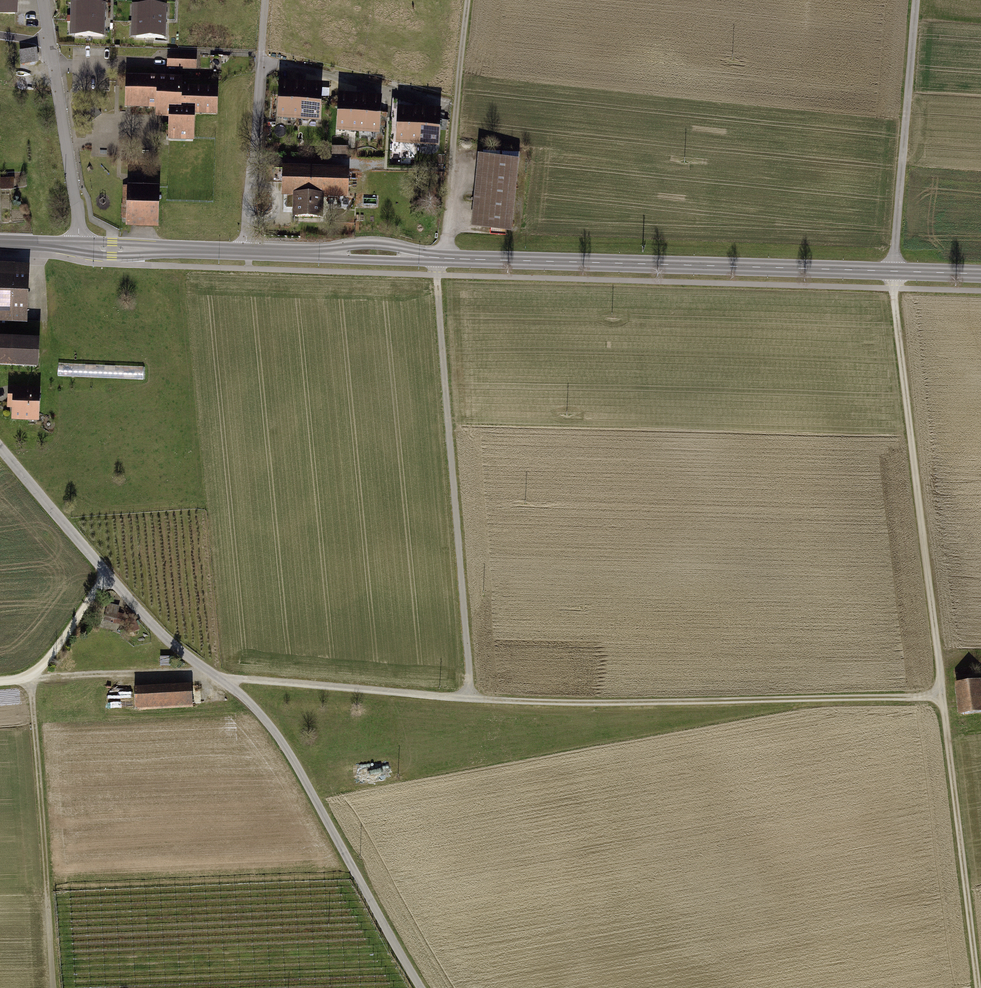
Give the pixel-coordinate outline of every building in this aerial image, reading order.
[(16,13),(16,0),(0,0),(0,13),(16,13)] [(104,21),(104,6),(73,5),(72,20),(104,21)] [(165,23),(165,8),(134,7),(133,22),(165,23)] [(104,37),(104,21),(72,20),(72,36),(104,37)] [(165,39),(165,23),(133,22),(133,38),(165,39)] [(36,51),(18,54),(20,68),(38,66),(36,51)] [(195,56),(171,56),(171,70),(195,70),(195,56)] [(125,79),(124,109),(156,110),(156,117),(166,117),(166,140),(194,141),(195,119),(216,119),(216,92),(177,91),(178,81),(125,79)] [(320,87),(280,84),(277,121),(318,124),(320,87)] [(379,102),(339,100),(336,137),(377,139),(379,102)] [(438,114),(398,111),(395,148),(436,151),(438,114)] [(332,157),(349,157),(349,147),(332,147),(332,157)] [(517,163),(476,160),(470,231),(511,234),(517,163)] [(346,172),(285,170),(285,196),(296,196),(295,217),(320,218),(320,196),(346,196),(346,172)] [(13,178),(4,179),(5,190),(14,190),(13,178)] [(157,193),(126,193),(126,228),(157,228),(157,193)] [(0,267),(0,320),(27,321),(29,268),(0,267)] [(0,338),(0,367),(38,368),(39,340),(0,338)] [(62,375),(98,374),(98,364),(61,365),(62,375)] [(40,391),(10,390),(9,404),(14,405),(13,418),(38,420),(40,391)] [(126,623),(125,614),(113,614),(113,623),(126,623)] [(961,681),(965,713),(980,711),(980,679),(961,681)] [(197,685),(140,688),(141,708),(198,706),(197,685)]
